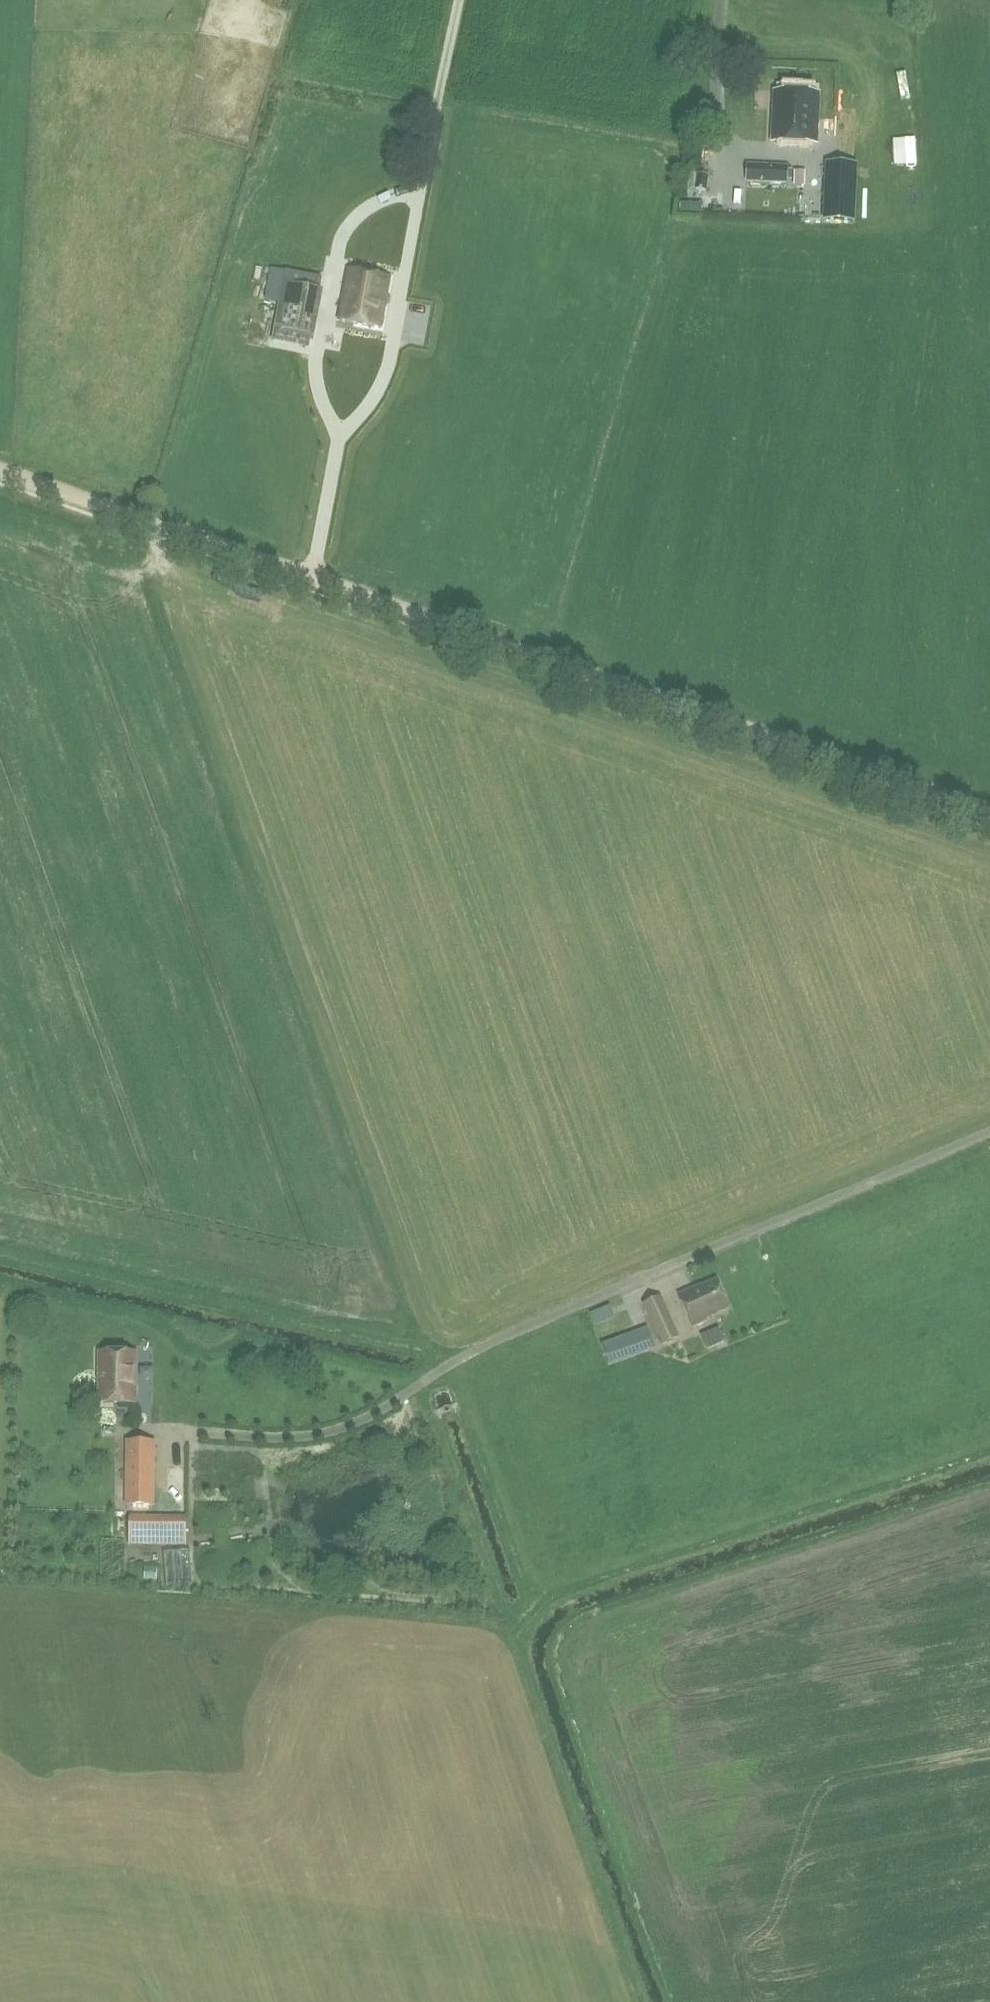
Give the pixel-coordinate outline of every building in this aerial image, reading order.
[(818,144),(820,93),(776,91),(773,143),(818,144)] [(789,167),(747,165),(747,182),(757,183),(789,185),(789,167)] [(853,223),(855,167),(827,167),(825,222),(853,223)] [(824,187),(826,177),(801,174),(800,184),(824,187)] [(794,187),(794,200),(826,200),(826,187),(794,187)] [(259,300),(272,302),(276,263),(262,262),(259,300)] [(382,329),(391,278),(350,271),(340,321),(382,329)] [(322,279),(287,273),(274,341),(310,348),(322,279)] [(679,1294),(694,1329),(709,1323),(709,1321),(731,1311),(717,1280),(704,1286),(704,1284),(679,1294)] [(646,1306),(663,1347),(680,1339),(662,1299),(646,1306)] [(612,1306),(592,1314),(595,1326),(616,1319),(612,1306)] [(656,1349),(649,1328),(603,1344),(610,1366),(656,1349)] [(139,1404),(139,1354),(103,1354),(103,1404),(139,1404)] [(158,1444),(131,1444),(130,1506),(157,1506),(158,1444)] [(130,1517),(130,1545),(163,1545),(163,1517),(130,1517)]
